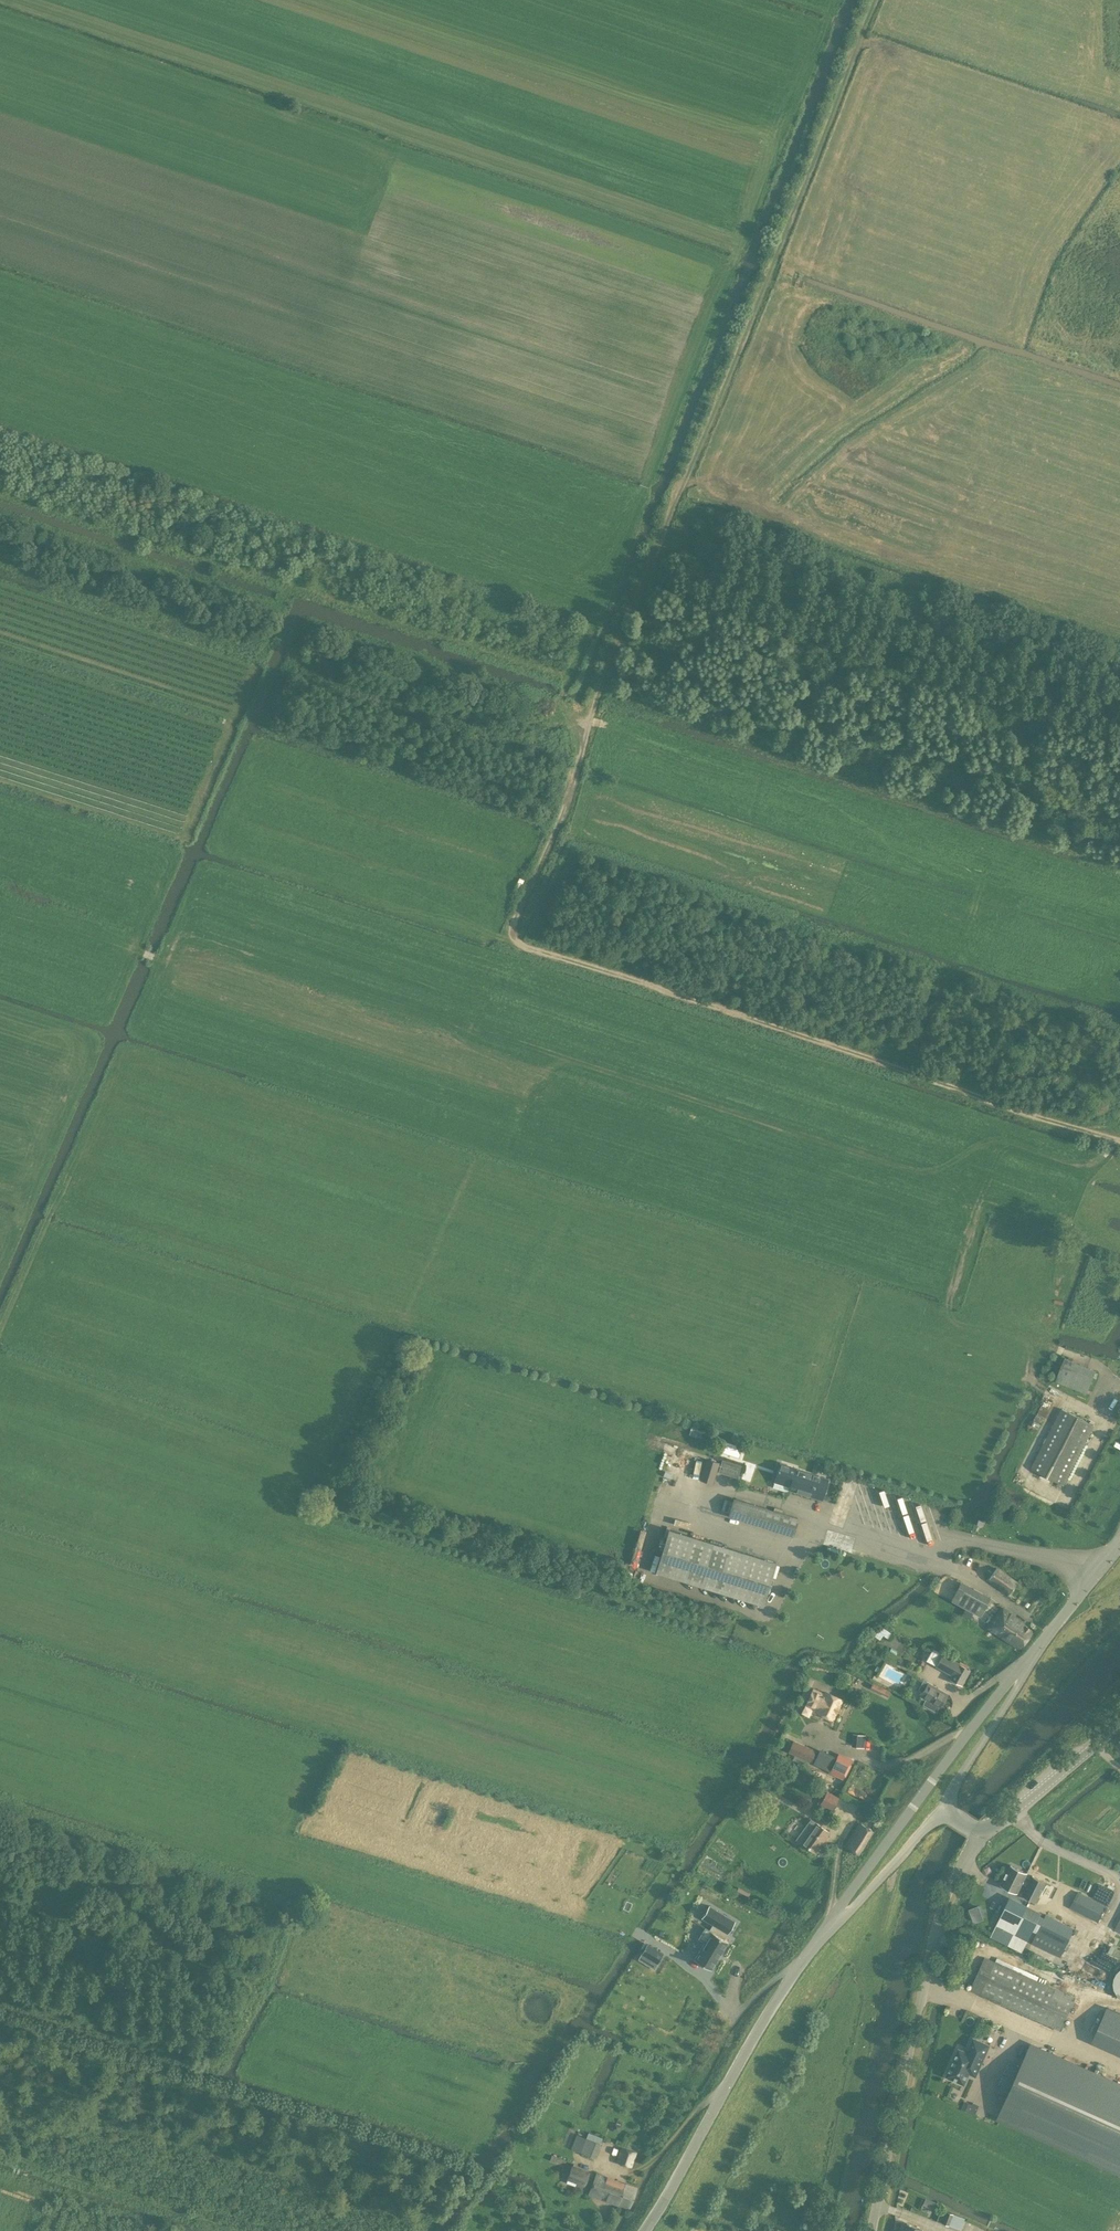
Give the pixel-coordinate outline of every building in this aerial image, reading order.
[(1065,1358),(1056,1382),(1087,1394),(1096,1371),(1065,1358)] [(1063,1485),(1094,1425),(1063,1409),(1032,1469),(1063,1485)] [(693,1428),(690,1435),(708,1440),(710,1433),(693,1428)] [(678,1469),(685,1468),(680,1449),(674,1451),(678,1469)] [(719,1473),(740,1477),(743,1463),(722,1459),(719,1473)] [(713,1483),(719,1464),(706,1460),(700,1479),(713,1483)] [(775,1479),(791,1484),(789,1489),(822,1499),(828,1479),(795,1469),(796,1468),(780,1463),(775,1479)] [(832,1481),(838,1483),(840,1476),(834,1474),(832,1481)] [(843,1520),(854,1486),(850,1484),(838,1518),(843,1520)] [(904,1530),(893,1490),(884,1493),(882,1488),(875,1490),(874,1485),(868,1487),(879,1526),(888,1524),(889,1528),(896,1525),(898,1531),(904,1530)] [(929,1533),(918,1498),(911,1501),(910,1496),(903,1498),(914,1535),(923,1532),(923,1535),(929,1533)] [(730,1513),(733,1501),(725,1499),(722,1510),(730,1513)] [(773,1511),(734,1499),(733,1501),(730,1513),(729,1515),(793,1535),(798,1518),(781,1513),(782,1510),(774,1507),(773,1511)] [(768,1586),(771,1587),(773,1580),(770,1579),(776,1562),(669,1529),(656,1572),(763,1604),(768,1586)] [(1009,1594),(1017,1583),(997,1568),(989,1580),(1009,1594)] [(964,1580),(953,1599),(982,1616),(993,1597),(964,1580)] [(1009,1642),(1023,1624),(1001,1606),(999,1608),(1001,1610),(987,1627),(1009,1642)] [(1027,1627),(1023,1624),(1009,1642),(1020,1650),(1034,1633),(1027,1627)] [(889,1639),(892,1634),(881,1627),(875,1635),(880,1639),(883,1635),(889,1639)] [(971,1670),(942,1654),(932,1649),(926,1660),(953,1674),(950,1679),(962,1685),(971,1670)] [(921,1696),(925,1699),(922,1704),(935,1711),(938,1706),(940,1707),(947,1694),(928,1683),(923,1681),(918,1690),(923,1692),(921,1696)] [(888,1695),(891,1691),(882,1686),(880,1691),(888,1695)] [(817,1712),(831,1719),(841,1699),(826,1692),(825,1695),(813,1689),(806,1703),(809,1704),(809,1706),(813,1708),(814,1707),(819,1709),(817,1712)] [(864,1747),(865,1736),(857,1735),(856,1746),(864,1747)] [(810,1762),(816,1750),(793,1740),(788,1752),(810,1762)] [(845,1774),(849,1765),(846,1764),(849,1757),(839,1752),(829,1771),(843,1778),(845,1774)] [(833,1810),(839,1797),(827,1791),(820,1803),(833,1810)] [(815,1853),(830,1833),(815,1822),(801,1842),(815,1853)] [(859,1855),(873,1832),(860,1823),(846,1846),(859,1855)] [(1011,1865),(1002,1885),(1018,1892),(1027,1873),(1011,1865)] [(1025,1876),(1022,1883),(1028,1886),(1023,1896),(1037,1903),(1047,1883),(1032,1876),(1031,1879),(1025,1876)] [(1106,1906),(1078,1891),(1070,1907),(1098,1922),(1106,1906)] [(1011,1897),(997,1925),(1028,1940),(1042,1912),(1011,1897)] [(711,1969),(728,1941),(724,1939),(735,1921),(709,1905),(702,1918),(713,1924),(709,1930),(705,1928),(699,1938),(705,1941),(694,1959),(711,1969)] [(1032,1943),(1060,1957),(1074,1928),(1046,1914),(1032,1943)] [(727,1936),(730,1938),(738,1928),(734,1925),(727,1936)] [(642,1954),(657,1963),(663,1953),(648,1944),(642,1954)] [(1113,1944),(1110,1952),(1119,1956),(1119,1947),(1113,1944)] [(971,1990),(1061,2030),(1076,1998),(985,1958),(971,1990)] [(1092,2042),(1111,2050),(1119,2030),(1119,2018),(1105,2012),(1092,2042)] [(959,2048),(947,2076),(964,2084),(973,2066),(979,2068),(990,2045),(974,2038),(969,2048),(970,2048),(968,2052),(959,2048)] [(1119,2172),(1119,2086),(1031,2046),(1021,2067),(1011,2063),(998,2091),(1008,2096),(999,2117),(1119,2172)] [(976,2114),(981,2105),(968,2099),(964,2108),(976,2114)] [(614,2123),(612,2129),(618,2132),(620,2126),(614,2123)] [(582,2153),(596,2157),(600,2143),(586,2139),(582,2153)] [(631,2167),(636,2152),(622,2148),(617,2162),(631,2167)] [(584,2185),(589,2173),(573,2166),(568,2179),(584,2185)] [(589,2193),(630,2208),(637,2188),(597,2173),(589,2193)] [(831,2216),(833,2206),(819,2203),(817,2212),(831,2216)] [(944,2210),(940,2222),(962,2230),(966,2218),(944,2210)]
